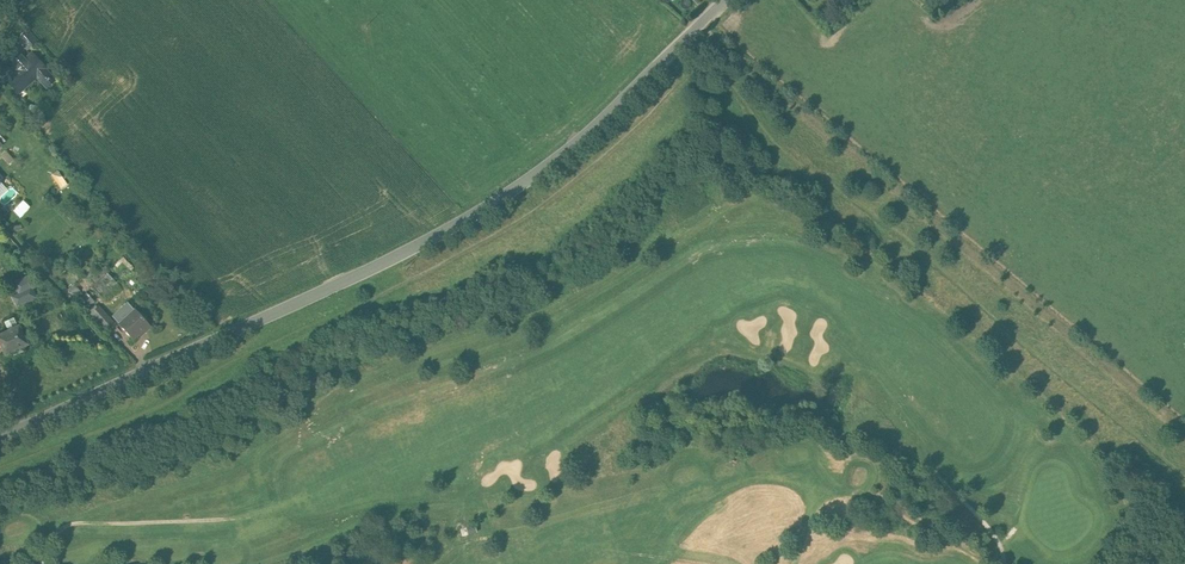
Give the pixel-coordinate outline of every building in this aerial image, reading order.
[(33,36),(27,31),(18,39),(24,45),(33,36)] [(33,36),(24,45),(28,49),(37,41),(33,36)] [(24,60),(20,56),(13,63),(17,67),(5,78),(19,93),(37,77),(47,88),(55,80),(45,69),(46,68),(32,53),(24,60)] [(0,195),(0,197),(5,203),(17,193),(11,186),(0,195)] [(27,282),(17,287),(20,293),(30,288),(27,282)] [(35,297),(30,288),(20,293),(19,293),(24,302),(26,301),(27,302),(32,299),(32,298),(35,297)] [(135,310),(134,310),(128,304),(114,317),(120,324),(119,325),(132,340),(142,331),(144,333),(151,327),(135,310)] [(112,322),(98,307),(91,313),(106,328),(112,322)] [(0,335),(0,347),(1,347),(5,356),(12,353),(14,356),(23,352),(21,348),(28,345),(19,326),(17,327),(13,318),(5,322),(9,331),(0,335)]
